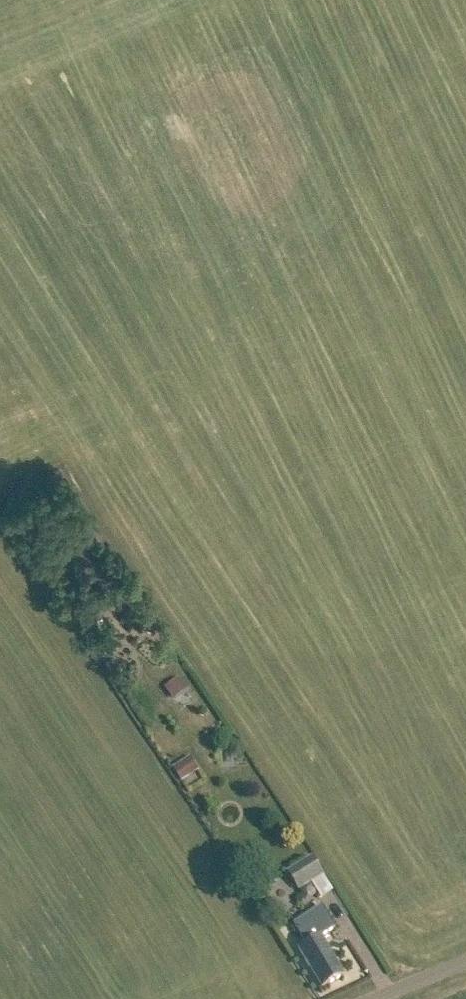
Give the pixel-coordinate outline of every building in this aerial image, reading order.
[(179,678),(164,688),(173,700),(187,691),(179,678)] [(190,757),(172,768),(181,782),(199,771),(190,757)] [(298,892),(323,876),(311,858),(286,874),(298,892)] [(334,927),(324,911),(309,920),(305,914),(291,923),(304,944),(297,948),(321,987),(343,974),(319,936),(334,927)]
